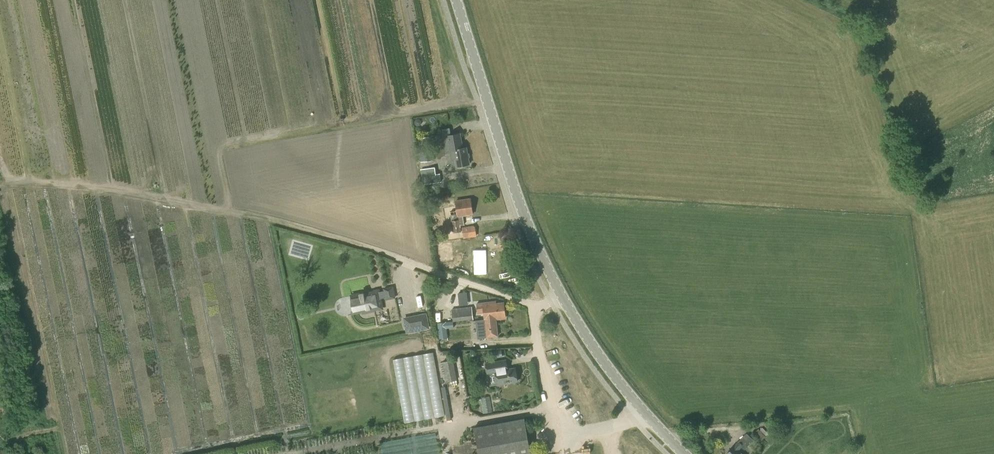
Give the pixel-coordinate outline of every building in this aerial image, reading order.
[(460,133),(447,135),(448,140),(444,140),(446,153),(447,153),(454,152),(457,166),(469,164),(466,147),(463,148),(460,133)] [(436,174),(435,167),(421,169),(423,184),(441,182),(440,173),(436,174)] [(453,233),(461,232),(460,225),(464,225),(463,215),(473,214),(471,199),(456,201),(458,214),(450,215),(453,233)] [(464,238),(476,237),(475,226),(462,227),(464,238)] [(489,273),(488,248),(475,248),(476,274),(489,273)] [(394,297),(392,287),(385,289),(385,290),(379,292),(379,290),(351,295),(355,313),(363,311),(363,313),(375,310),(375,309),(379,309),(379,310),(383,309),(380,297),(386,296),(386,298),(394,297)] [(485,319),(476,320),(478,339),(498,336),(496,320),(506,319),(504,302),(496,303),(496,301),(476,303),(477,314),(484,313),(485,318),(485,319)] [(453,321),(473,319),(472,307),(452,309),(453,321)] [(406,333),(429,329),(426,313),(404,317),(406,333)] [(437,323),(438,330),(446,329),(454,328),(453,321),(437,323)] [(396,357),(406,421),(452,414),(449,391),(443,392),(436,351),(396,357)] [(447,382),(457,380),(453,360),(443,362),(447,382)] [(508,370),(506,360),(486,364),(487,374),(496,372),(498,385),(518,381),(515,368),(508,370)] [(524,418),(475,427),(480,453),(531,453),(524,418)] [(765,436),(758,429),(754,433),(761,440),(765,436)] [(754,440),(746,433),(738,442),(727,453),(728,453),(741,453),(739,451),(742,447),(745,449),(754,440)]
